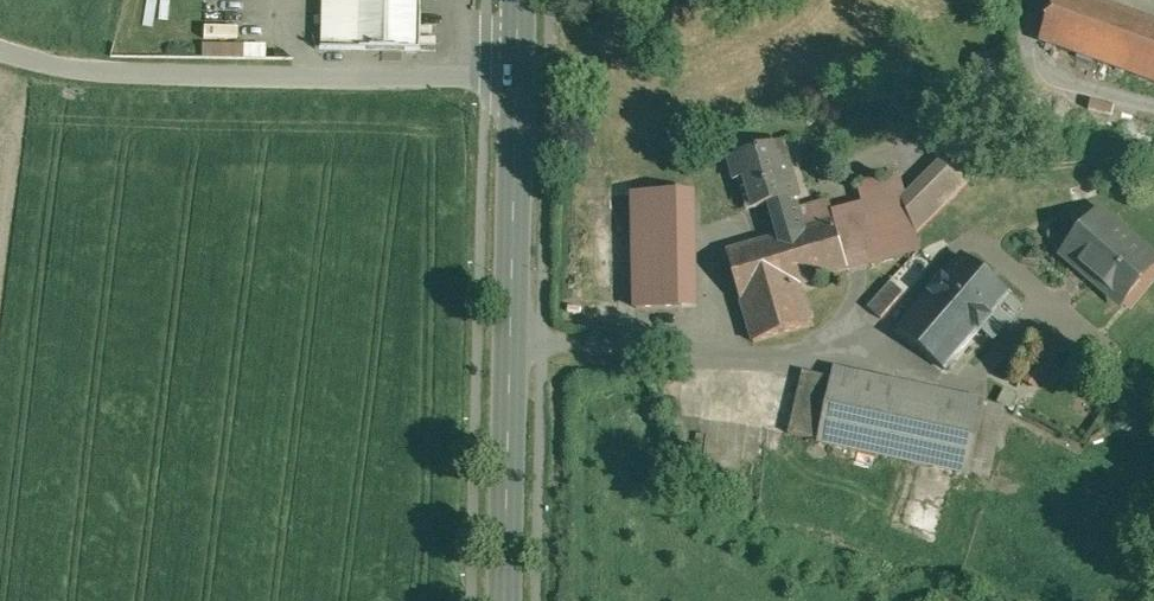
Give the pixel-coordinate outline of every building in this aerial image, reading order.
[(325,37),(321,37),(321,39),(423,38),(423,35),(418,35),(418,0),(326,0),(325,37)] [(1090,0),(1057,0),(1043,39),(1153,79),(1153,23),(1090,0)] [(204,57),(267,57),(267,43),(205,43),(204,57)] [(783,144),(732,158),(738,180),(747,177),(756,208),(772,204),(782,237),(805,230),(799,211),(795,197),(798,196),(783,144)] [(974,175),(951,151),(903,197),(915,236),(974,175)] [(862,205),(836,213),(852,269),(919,249),(915,236),(903,197),(897,175),(857,187),(862,205)] [(681,194),(635,195),(638,307),(683,306),(681,194)] [(830,202),(799,211),(805,230),(836,221),(830,202)] [(1100,212),(1065,254),(1079,266),(1080,265),(1123,302),(1153,266),(1153,258),(1100,212)] [(782,237),(744,248),(744,247),(728,252),(742,301),(743,300),(755,341),(812,325),(800,284),(850,270),(836,221),(805,230),(782,237)] [(968,255),(900,326),(948,367),(1014,294),(968,255)] [(892,282),(869,308),(882,319),(904,293),(892,282)] [(986,402),(836,369),(834,377),(820,439),(820,440),(990,478),(996,449),(976,445),(986,402)] [(834,377),(804,370),(790,433),(820,439),(834,377)]
